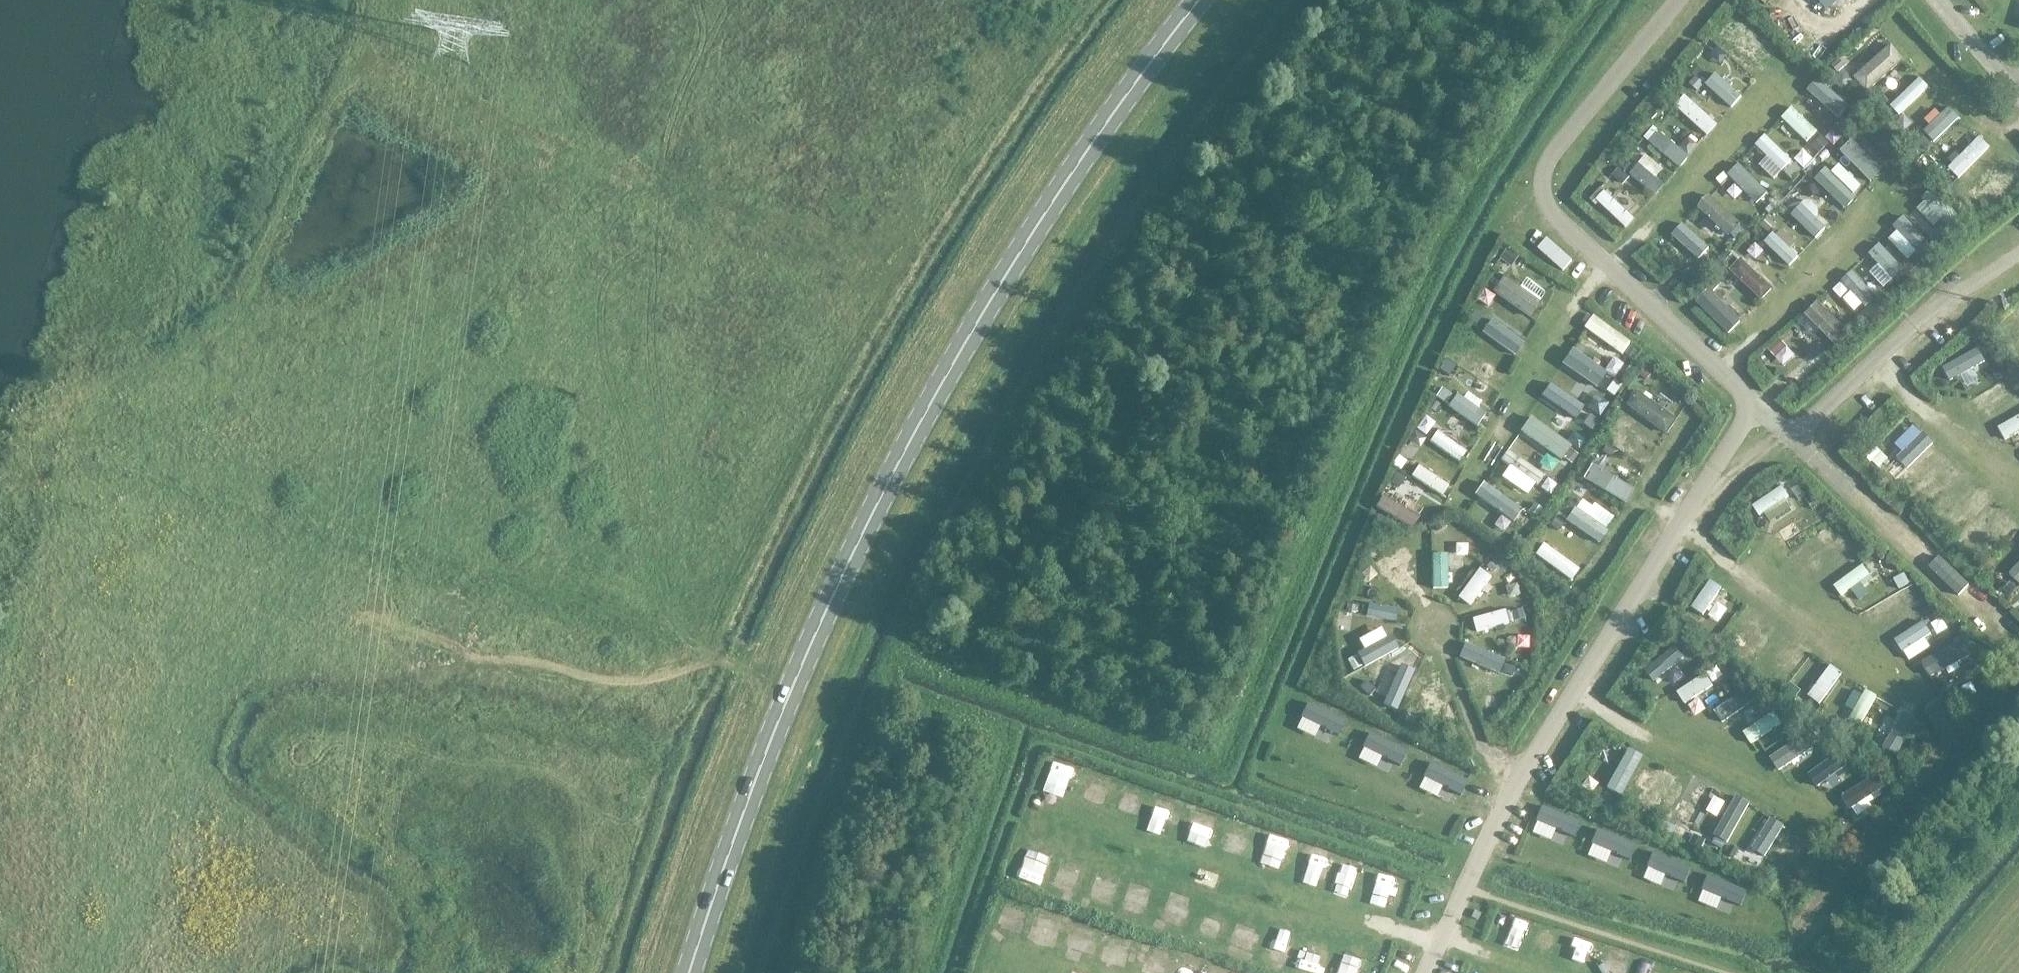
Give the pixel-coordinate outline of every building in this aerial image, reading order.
[(1849,0),(1817,0),(1830,16),(1849,0)] [(1891,44),(1853,77),(1866,93),(1905,60),(1891,44)] [(1703,83),(1731,108),(1740,98),(1713,73),(1703,83)] [(1888,108),(1898,119),(1928,91),(1919,80),(1888,108)] [(1804,93),(1831,118),(1841,107),(1814,82),(1804,93)] [(1676,108),(1707,137),(1716,127),(1685,99),(1676,108)] [(1778,120),(1805,144),(1817,131),(1791,106),(1778,120)] [(1921,134),(1931,145),(1958,121),(1948,110),(1921,134)] [(1649,143),(1679,170),(1688,160),(1658,133),(1649,143)] [(1752,147),(1780,173),(1791,160),(1764,135),(1752,147)] [(1947,170),(1957,181),(1989,152),(1979,141),(1947,170)] [(1869,184),(1880,174),(1853,144),(1842,154),(1869,184)] [(1724,177),(1755,205),(1768,191),(1737,163),(1724,177)] [(1629,173),(1655,197),(1663,188),(1637,164),(1629,173)] [(1841,212),(1855,200),(1829,171),(1815,183),(1841,212)] [(1595,203),(1623,229),(1632,219),(1604,193),(1595,203)] [(1694,209),(1725,236),(1738,222),(1708,194),(1694,209)] [(1916,210),(1933,229),(1943,221),(1925,202),(1916,210)] [(1815,238),(1827,228),(1805,205),(1794,215),(1815,238)] [(1891,226),(1918,256),(1930,244),(1903,215),(1891,226)] [(1673,238),(1698,260),(1708,249),(1684,226),(1673,238)] [(1788,267),(1797,258),(1775,235),(1766,243),(1788,267)] [(1866,255),(1892,282),(1903,271),(1878,244),(1866,255)] [(1760,302),(1771,293),(1742,261),(1731,270),(1760,302)] [(1838,282),(1863,309),(1876,298),(1851,270),(1838,282)] [(1495,290),(1530,316),(1542,300),(1508,274),(1495,290)] [(1727,335),(1738,326),(1709,295),(1699,304),(1727,335)] [(1806,318),(1838,352),(1849,342),(1818,307),(1806,318)] [(1480,330),(1513,353),(1523,340),(1489,316),(1480,330)] [(1587,329),(1625,355),(1634,343),(1595,317),(1587,329)] [(1464,348),(1475,354),(1481,342),(1470,336),(1464,348)] [(1976,350),(1941,369),(1949,384),(1984,365),(1976,350)] [(1564,366),(1593,386),(1603,372),(1574,351),(1564,366)] [(1749,378),(1759,358),(1751,355),(1742,375),(1749,378)] [(1503,402),(1509,391),(1468,367),(1461,379),(1503,402)] [(1571,377),(1561,390),(1579,403),(1589,390),(1571,377)] [(1636,389),(1627,403),(1668,431),(1677,418),(1636,389)] [(1448,403),(1476,422),(1485,409),(1458,390),(1448,403)] [(1585,427),(1591,417),(1557,398),(1551,409),(1585,427)] [(1520,430),(1558,457),(1568,443),(1530,416),(1520,430)] [(1998,430),(2005,443),(2018,435),(2018,419),(1998,430)] [(1428,439),(1457,460),(1465,449),(1435,428),(1428,439)] [(1889,464),(1901,475),(1932,444),(1921,432),(1889,464)] [(1498,462),(1533,486),(1542,474),(1506,450),(1498,462)] [(1594,461),(1584,475),(1619,502),(1630,488),(1594,461)] [(1411,471),(1443,493),(1449,485),(1417,462),(1411,471)] [(1473,497),(1511,524),(1521,509),(1483,482),(1473,497)] [(1782,484),(1753,503),(1761,516),(1790,496),(1782,484)] [(1377,504),(1410,527),(1419,513),(1386,490),(1377,504)] [(1566,515),(1598,539),(1607,528),(1575,504),(1566,515)] [(1789,554),(1823,542),(1817,526),(1783,537),(1789,554)] [(1536,551),(1571,578),(1580,566),(1545,539),(1536,551)] [(1819,585),(1854,570),(1845,550),(1810,565),(1819,585)] [(1430,555),(1432,587),(1448,586),(1447,554),(1430,555)] [(1384,570),(1406,596),(1419,585),(1397,559),(1384,570)] [(2018,586),(2018,585),(2018,559),(2005,576),(2018,586)] [(1864,565),(1834,584),(1842,596),(1872,576),(1864,565)] [(1482,568),(1459,597),(1469,604),(1491,576),(1482,568)] [(1722,587),(1710,579),(1691,607),(1702,615),(1722,587)] [(1368,601),(1366,612),(1395,618),(1397,606),(1368,601)] [(1504,610),(1472,617),(1475,630),(1507,622),(1504,610)] [(1403,633),(1404,621),(1374,618),(1372,630),(1403,633)] [(1926,618),(1895,638),(1902,650),(1934,629),(1926,618)] [(1483,645),(1515,636),(1511,622),(1479,631),(1483,645)] [(1355,649),(1363,664),(1396,647),(1388,632),(1355,649)] [(1964,641),(1922,662),(1929,676),(1971,654),(1964,641)] [(1507,659),(1468,644),(1462,658),(1502,672),(1507,659)] [(1645,665),(1655,680),(1684,660),(1674,645),(1645,665)] [(1400,664),(1383,704),(1395,709),(1413,670),(1400,664)] [(1805,695),(1817,704),(1838,674),(1826,665),(1805,695)] [(1712,669),(1675,691),(1682,703),(1719,681),(1712,669)] [(1414,712),(1427,681),(1411,674),(1398,705),(1414,712)] [(1848,717),(1857,722),(1873,693),(1865,688),(1848,717)] [(1746,689),(1716,709),(1725,722),(1755,702),(1746,689)] [(1339,735),(1345,720),(1304,701),(1297,715),(1339,735)] [(1776,710),(1744,730),(1751,741),(1783,720),(1776,710)] [(1903,710),(1879,742),(1890,750),(1914,719),(1903,710)] [(1813,730),(1772,757),(1780,769),(1821,742),(1813,730)] [(1408,750),(1368,732),(1362,745),(1401,764),(1408,750)] [(1627,747),(1605,786),(1619,794),(1642,755),(1627,747)] [(1847,753),(1812,777),(1819,787),(1854,763),(1847,753)] [(1365,790),(1382,762),(1369,754),(1352,782),(1365,790)] [(1470,779),(1430,760),(1423,776),(1462,795),(1470,779)] [(1674,775),(1662,768),(1642,803),(1654,810),(1674,775)] [(1879,773),(1842,795),(1851,808),(1887,786),(1879,773)] [(1713,789),(1697,780),(1674,821),(1689,830),(1713,789)] [(1735,793),(1710,837),(1725,845),(1750,801),(1735,793)] [(1582,822),(1540,804),(1533,822),(1574,839),(1582,822)] [(1634,843),(1596,827),(1591,840),(1628,856),(1634,843)] [(1753,866),(1765,874),(1787,840),(1776,832),(1753,866)] [(1692,868),(1650,850),(1644,863),(1686,881),(1692,868)] [(1748,889),(1707,872),(1700,888),(1741,906),(1748,889)]
